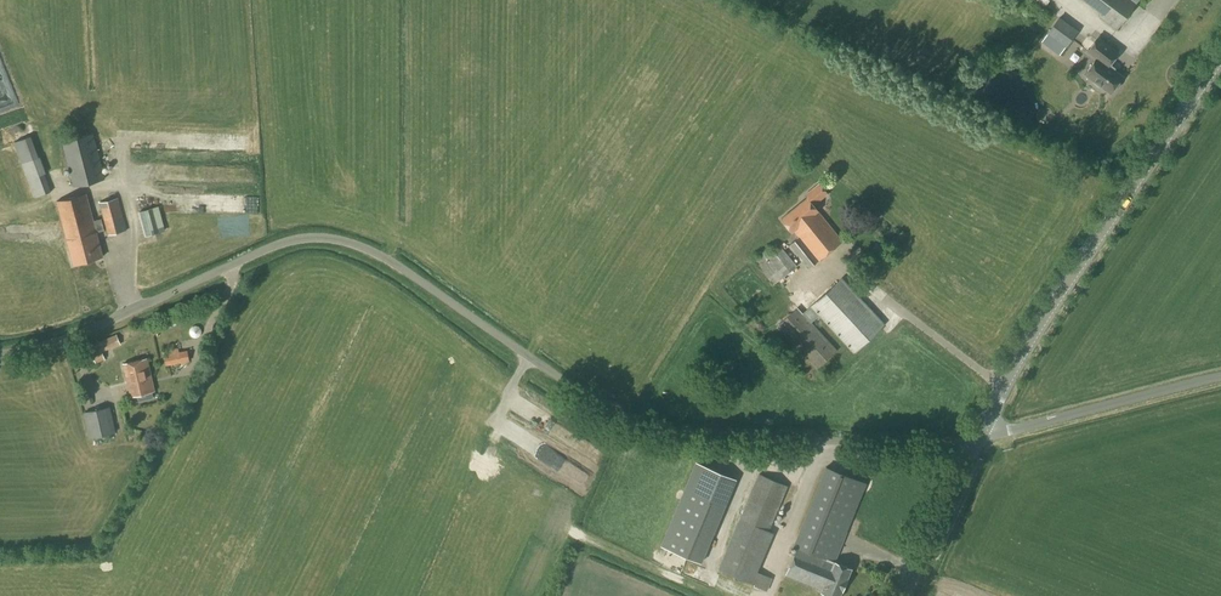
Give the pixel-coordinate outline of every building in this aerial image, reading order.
[(1103,13),(1100,16),(1117,29),(1138,0),(1084,0),(1103,13)] [(1065,47),(1047,34),(1042,42),(1059,55),(1065,47)] [(1111,93),(1123,76),(1109,66),(1119,53),(1098,37),(1088,51),(1097,58),(1085,74),(1111,93)] [(16,103),(8,75),(0,78),(0,89),(2,96),(0,97),(0,108),(16,103)] [(73,187),(77,186),(105,179),(94,133),(62,141),(73,187)] [(210,146),(217,148),(219,137),(211,135),(210,146)] [(34,198),(51,192),(45,175),(46,174),(40,158),(39,157),(31,136),(14,143),(34,198)] [(842,241),(813,205),(827,194),(819,184),(805,195),(807,198),(782,219),(792,231),(793,230),(799,237),(790,245),(809,267),(817,260),(817,261),(842,241)] [(93,221),(86,194),(57,202),(73,262),(102,256),(96,233),(104,231),(101,219),(93,221)] [(108,235),(126,230),(118,198),(99,203),(108,235)] [(144,209),(148,235),(169,232),(165,206),(144,209)] [(797,266),(781,246),(772,254),(767,248),(753,260),(773,285),(783,277),(797,266)] [(857,271),(870,261),(861,249),(848,260),(857,271)] [(876,312),(844,278),(815,304),(814,303),(802,313),(797,309),(796,308),(777,326),(816,369),(837,350),(811,322),(818,315),(854,353),(886,322),(876,312)] [(95,363),(105,360),(101,351),(120,345),(117,335),(88,346),(95,363)] [(179,352),(178,348),(163,351),(165,366),(189,362),(187,350),(179,352)] [(153,398),(152,391),(154,391),(147,359),(123,365),(130,396),(137,395),(139,402),(153,398)] [(89,438),(115,432),(110,406),(83,412),(89,438)] [(97,441),(99,448),(114,444),(112,437),(97,441)] [(701,563),(735,480),(697,464),(662,547),(701,563)] [(851,569),(835,562),(867,484),(825,467),(793,546),(797,547),(785,575),(822,591),(822,592),(832,595),(840,595),(851,569)] [(766,592),(772,578),(757,572),(773,533),(769,531),(787,486),(758,474),(718,569),(754,585),(754,586),(766,592)]
